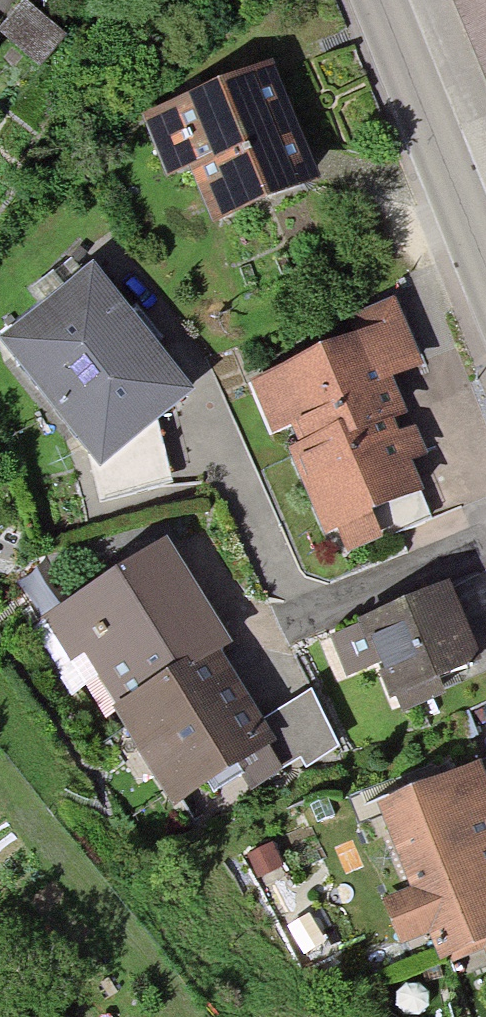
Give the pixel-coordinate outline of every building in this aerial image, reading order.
[(0,28),(0,37),(39,68),(68,32),(26,0),(22,0),(0,28)] [(485,75),(485,0),(455,0),(485,75)] [(261,91),(154,130),(174,184),(193,177),(220,249),(308,216),(261,91)] [(0,353),(0,358),(99,478),(182,411),(81,287),(0,353)] [(394,342),(260,393),(279,441),(292,436),(336,552),(416,522),(370,401),(411,385),(394,342)] [(150,568),(60,616),(118,723),(208,674),(150,568)] [(436,603),(365,630),(396,710),(467,684),(436,603)] [(258,768),(208,674),(118,723),(168,816),(258,768)] [(387,821),(418,905),(394,914),(408,952),(432,943),(440,965),(485,948),(485,785),(387,821)]
